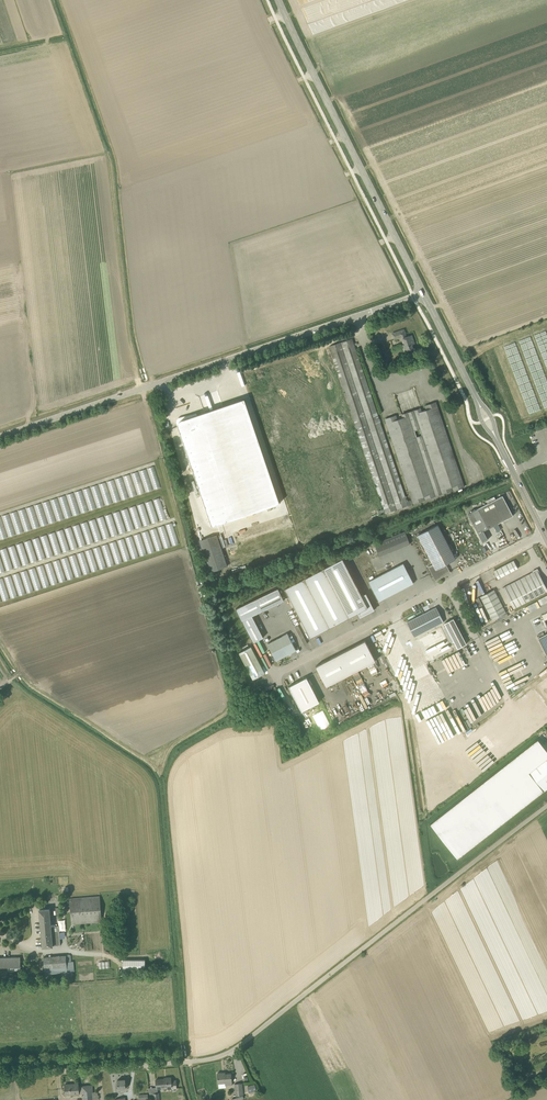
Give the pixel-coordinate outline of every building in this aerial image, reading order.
[(406,337),(404,329),(392,333),(394,339),(402,337),(404,344),(402,345),(404,352),(411,350),(414,349),(412,344),(414,343),(412,335),(406,337)] [(385,419),(412,500),(406,501),(352,339),(330,346),(384,509),(385,513),(464,487),(436,402),(425,406),(427,410),(422,411),(421,409),(402,415),(403,419),(398,421),(396,415),(385,419)] [(280,503),(244,399),(197,415),(197,413),(179,419),(179,421),(176,422),(198,484),(197,485),(198,487),(198,486),(212,526),(280,503)] [(328,454),(313,412),(311,413),(310,409),(307,410),(309,416),(313,414),(314,416),(309,418),(318,444),(320,443),(323,452),(322,452),(326,464),(331,462),(328,454)] [(83,489),(89,510),(161,487),(154,466),(147,468),(139,471),(131,473),(123,476),(115,478),(107,481),(99,484),(90,486),(83,489)] [(28,507),(33,527),(88,512),(82,489),(75,491),(75,492),(66,494),(58,497),(50,499),(50,500),(42,502),(34,505),(28,507)] [(503,496),(495,499),(494,497),(486,501),(488,503),(498,523),(513,516),(503,496)] [(152,523),(167,518),(160,497),(153,499),(153,500),(145,502),(152,523)] [(144,502),(137,504),(144,526),(150,524),(144,502)] [(498,523),(488,503),(468,514),(478,534),(498,523)] [(49,533),(55,553),(136,530),(135,528),(142,526),(136,505),(129,507),(121,510),(104,515),(105,516),(80,523),(80,524),(49,533)] [(16,534),(31,530),(25,508),(18,510),(11,512),(16,534)] [(3,515),(8,536),(15,535),(10,513),(3,515)] [(172,545),(179,543),(173,522),(166,524),(172,545)] [(435,581),(443,577),(443,576),(450,572),(446,564),(456,559),(437,524),(418,534),(433,564),(428,567),(435,581)] [(165,525),(158,527),(165,548),(171,546),(165,525)] [(163,548),(157,527),(150,529),(156,550),(163,548)] [(149,530),(142,532),(148,553),(155,551),(149,530)] [(379,556),(410,544),(405,531),(374,544),(379,556)] [(134,534),(140,556),(147,554),(141,533),(134,534)] [(40,536),(47,557),(54,555),(47,534),(40,536)] [(126,537),(132,558),(139,556),(133,535),(126,537)] [(210,573),(228,567),(217,535),(199,541),(210,573)] [(33,539),(39,560),(45,558),(39,537),(33,539)] [(124,561),(131,559),(125,538),(118,540),(124,561)] [(31,568),(31,591),(121,562),(123,562),(116,541),(109,543),(101,545),(93,548),(85,551),(77,553),(69,556),(61,559),(61,558),(53,561),(45,564),(31,568)] [(16,544),(8,546),(14,568),(29,563),(23,542),(16,544)] [(7,547),(0,549),(6,570),(13,568),(7,547)] [(362,596),(342,558),(285,588),(310,637),(358,613),(360,617),(374,610),(366,594),(362,596)] [(498,579),(518,568),(514,560),(494,571),(498,579)] [(379,601),(413,583),(402,564),(369,581),(379,601)] [(11,597),(31,592),(31,581),(28,569),(21,571),(22,576),(22,581),(20,572),(13,574),(15,583),(15,588),(12,575),(5,576),(9,591),(9,590),(11,597)] [(546,591),(546,589),(537,570),(503,588),(514,609),(546,591)] [(10,599),(4,577),(0,578),(0,590),(3,600),(10,599)] [(234,604),(251,638),(261,633),(249,611),(279,596),(273,584),(234,604)] [(492,620),(506,613),(494,589),(480,597),(492,620)] [(538,599),(541,605),(546,602),(546,595),(538,599)] [(428,633),(427,631),(442,623),(434,609),(405,624),(413,639),(418,636),(426,653),(446,642),(438,628),(428,633)] [(457,648),(466,644),(453,619),(445,623),(457,648)] [(304,644),(308,642),(298,625),(295,627),(304,644)] [(276,661),(296,650),(287,633),(267,644),(276,661)] [(538,638),(546,656),(546,657),(546,634),(538,638)] [(326,687),(376,661),(365,641),(316,666),(326,687)] [(251,646),(239,652),(253,679),(265,673),(251,646)] [(369,694),(359,670),(353,673),(363,696),(369,694)] [(301,711),(320,702),(307,677),(289,686),(301,711)] [(459,723),(463,732),(469,729),(465,720),(459,723)] [(529,772),(544,791),(546,788),(546,758),(529,772)] [(479,768),(483,772),(489,766),(485,762),(479,768)] [(451,784),(457,780),(452,773),(446,777),(451,784)] [(69,898),(72,923),(102,921),(100,896),(69,898)] [(43,947),(60,945),(59,931),(59,926),(54,926),(51,926),(49,909),(40,910),(43,947)] [(66,962),(66,955),(57,956),(58,972),(67,972),(66,962)] [(21,966),(21,958),(0,958),(0,967),(21,966)] [(226,1074),(225,1072),(218,1073),(218,1083),(226,1082),(226,1085),(232,1084),(231,1073),(226,1074)] [(156,1087),(157,1087),(157,1089),(167,1088),(167,1089),(176,1089),(176,1086),(176,1080),(171,1081),(171,1077),(164,1078),(164,1079),(156,1080),(156,1087)] [(117,1091),(120,1090),(120,1088),(126,1088),(125,1079),(118,1080),(118,1085),(117,1085),(117,1091)] [(73,1083),(70,1084),(65,1084),(66,1095),(82,1094),(83,1099),(98,1099),(97,1092),(93,1092),(92,1085),(76,1087),(75,1083),(73,1084),(73,1083)] [(249,1093),(257,1091),(255,1084),(247,1086),(249,1093)]
